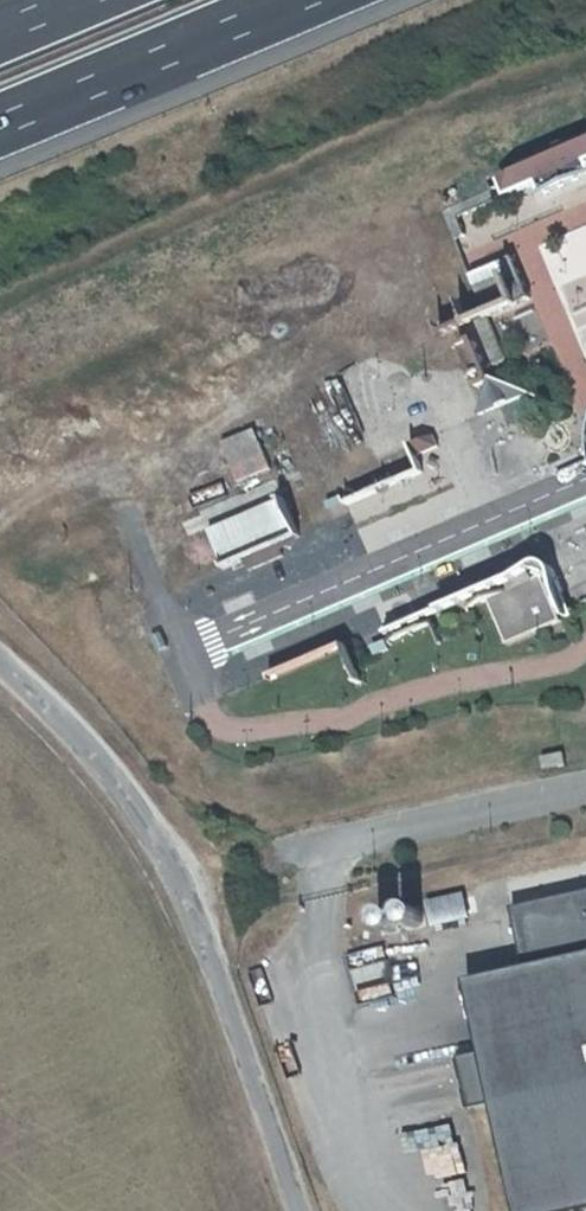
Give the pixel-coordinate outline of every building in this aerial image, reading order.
[(498,169),(510,197),(543,183),(547,193),(585,177),(585,131),(498,169)] [(515,257),(474,273),(489,311),(530,295),(515,257)] [(258,429),(226,442),(242,483),(274,470),(258,429)] [(186,512),(217,499),(212,488),(182,500),(186,512)] [(288,498),(210,529),(226,569),(304,537),(288,498)] [(544,578),(492,601),(511,643),(563,620),(544,578)] [(560,753),(538,758),(543,771),(564,766),(560,753)] [(457,1051),(470,1108),(492,1100),(518,1210),(575,1210),(585,1209),(585,887),(509,904),(524,961),(464,976),(482,1047),(457,1051)] [(465,894),(433,902),(439,925),(471,917),(465,894)] [(426,907),(419,907),(413,911),(411,917),(412,924),(416,929),(423,931),(430,929),(434,924),(435,917),(432,910),(426,907)] [(404,912),(396,912),(390,916),(387,923),(389,931),(395,935),(402,936),(409,932),(412,925),(410,917),(404,912)]
